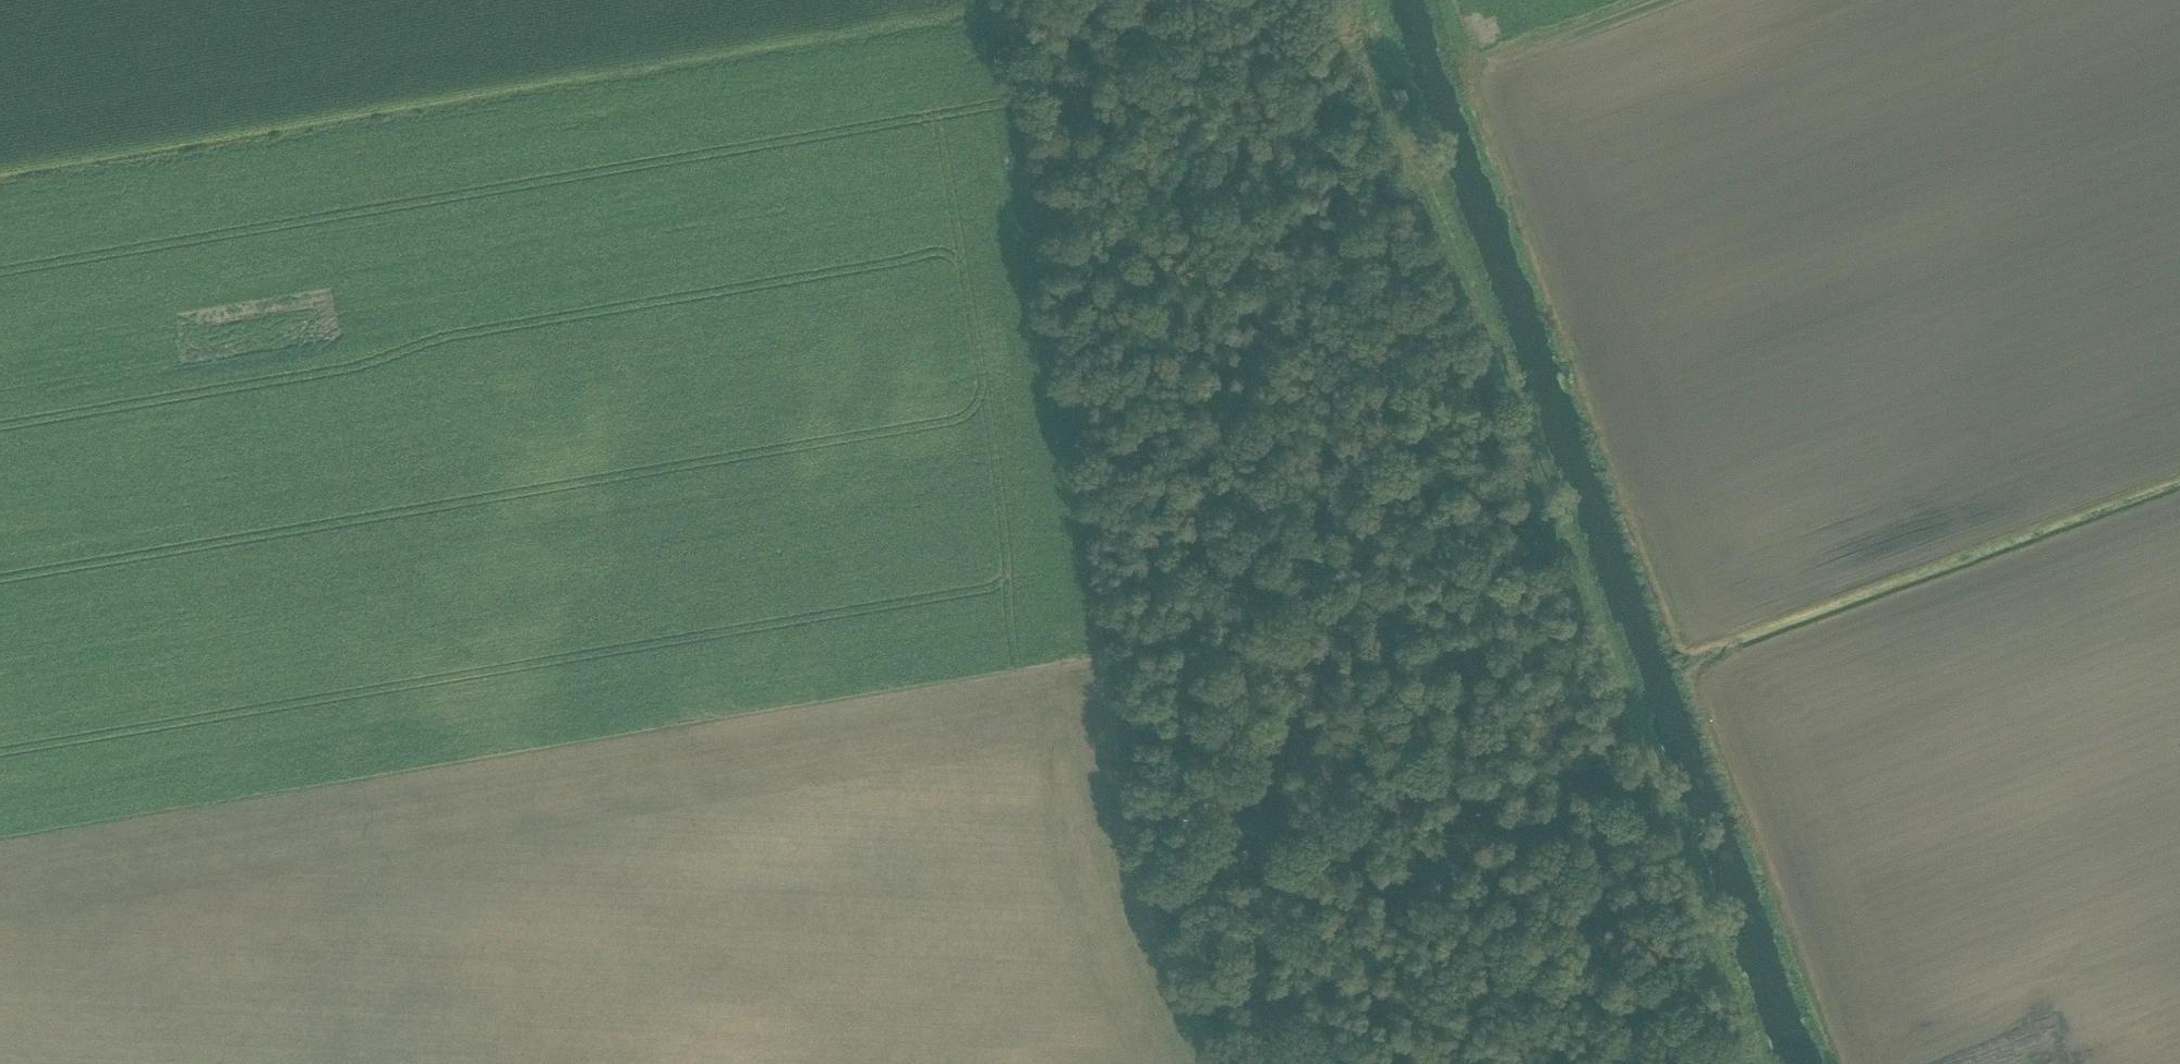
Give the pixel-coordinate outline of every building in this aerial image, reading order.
[(1395,89),(1391,90),(1399,113),(1403,111),(1410,101),(1406,91),(1395,89)]
